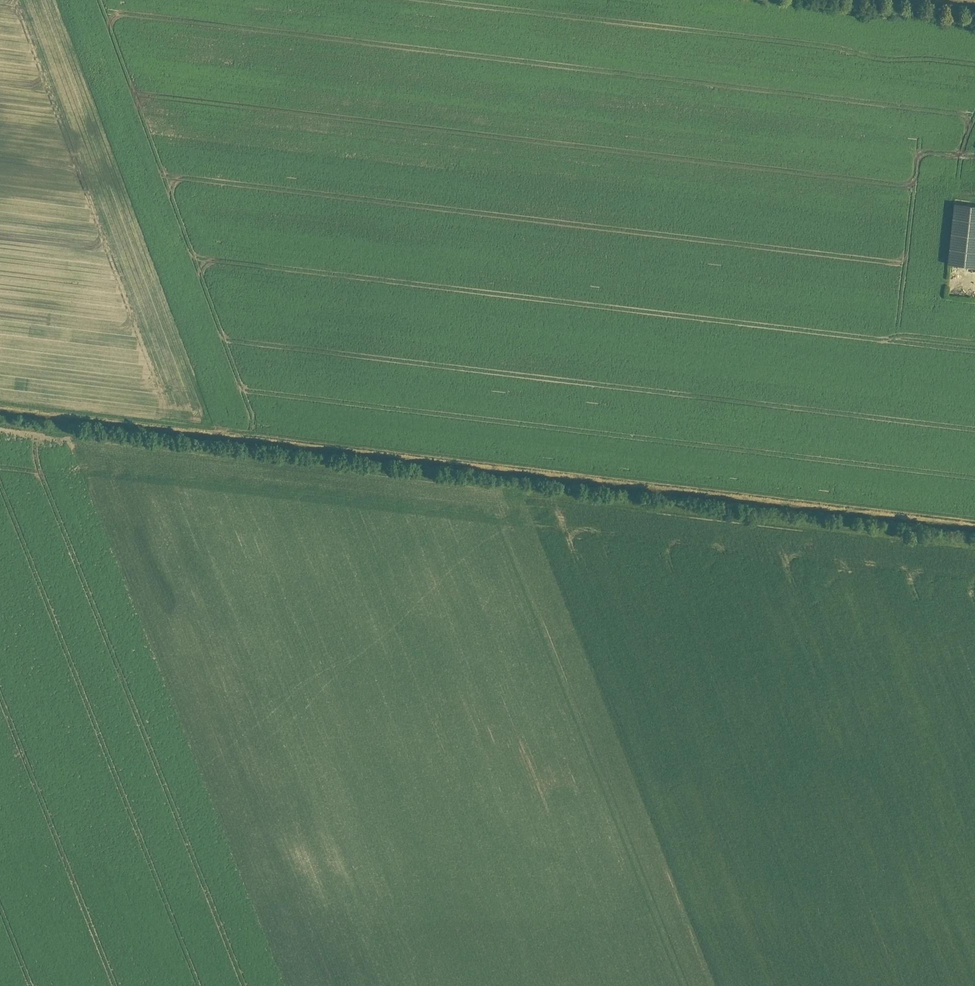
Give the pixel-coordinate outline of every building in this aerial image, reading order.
[(949,263),(974,266),(974,204),(956,201),(949,263)]
